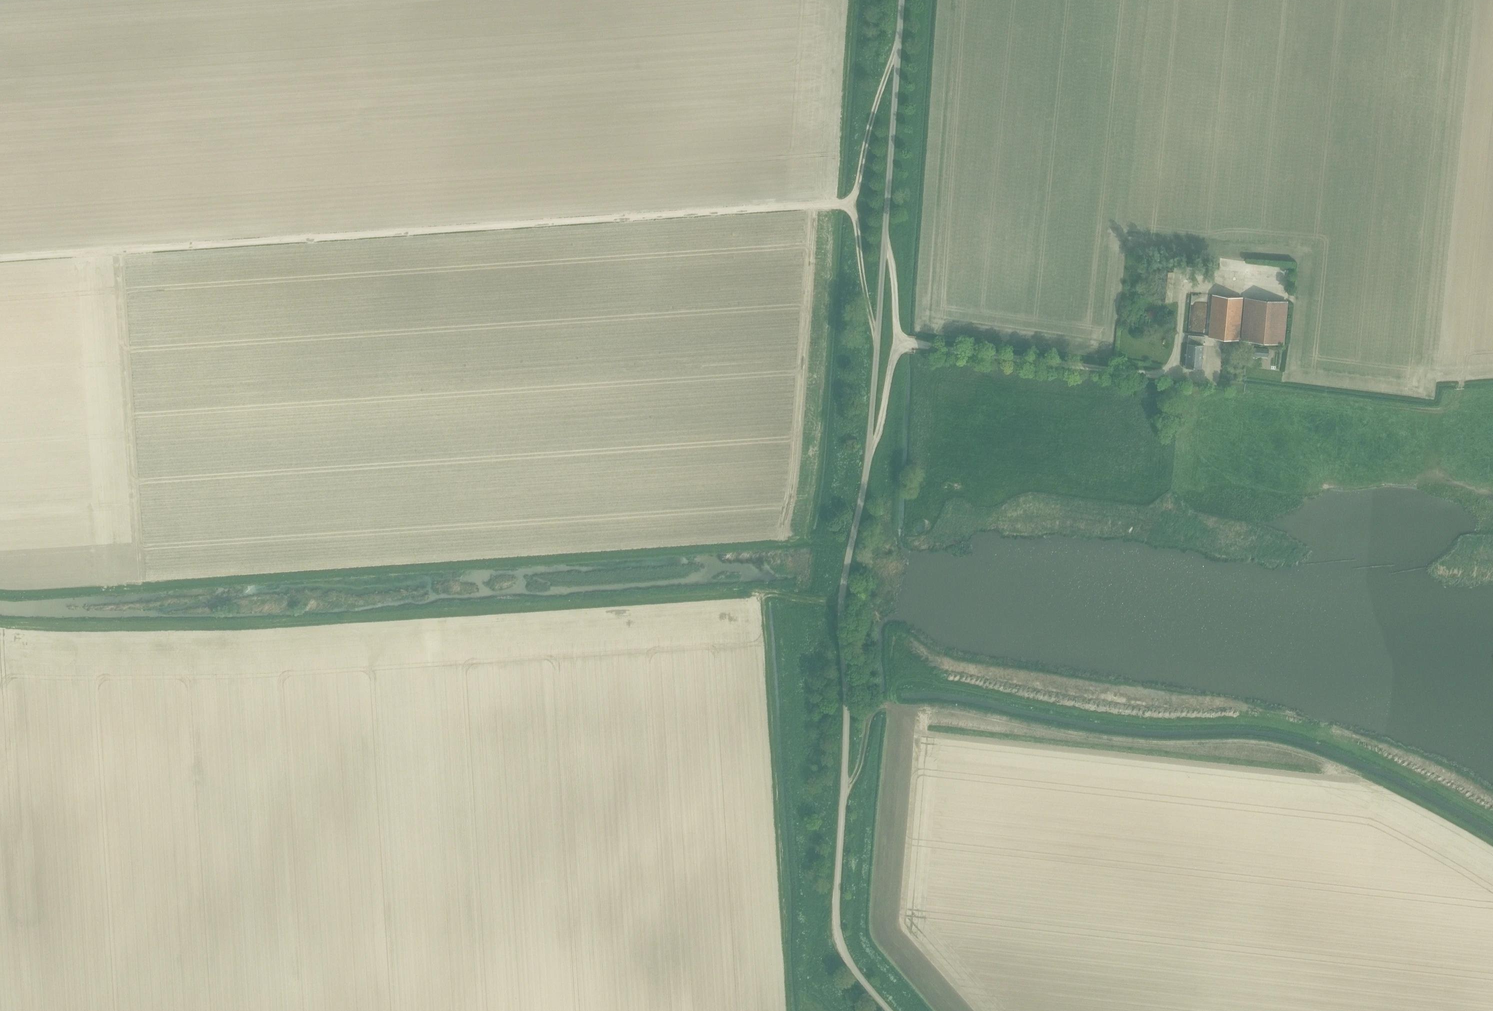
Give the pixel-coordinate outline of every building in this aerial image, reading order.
[(1208,337),(1223,338),(1239,339),(1240,330),(1243,298),(1212,295),(1209,327),(1208,337)] [(1240,340),(1284,344),(1288,302),(1245,298),(1240,340)] [(1188,335),(1186,367),(1201,368),(1203,336),(1188,335)] [(1273,353),(1272,370),(1284,370),(1284,354),(1273,353)]
